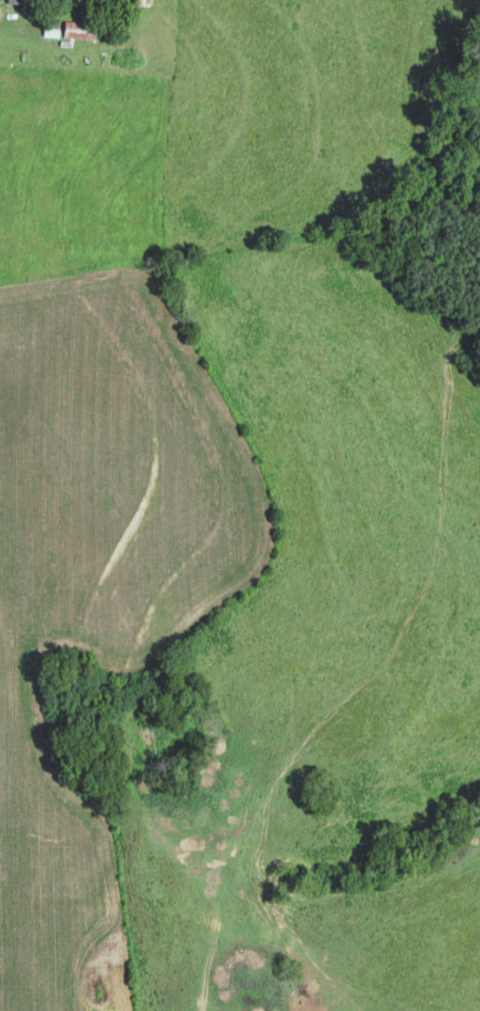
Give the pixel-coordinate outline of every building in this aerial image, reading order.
[(61,39),(92,39),(92,22),(61,22),(61,39)]
